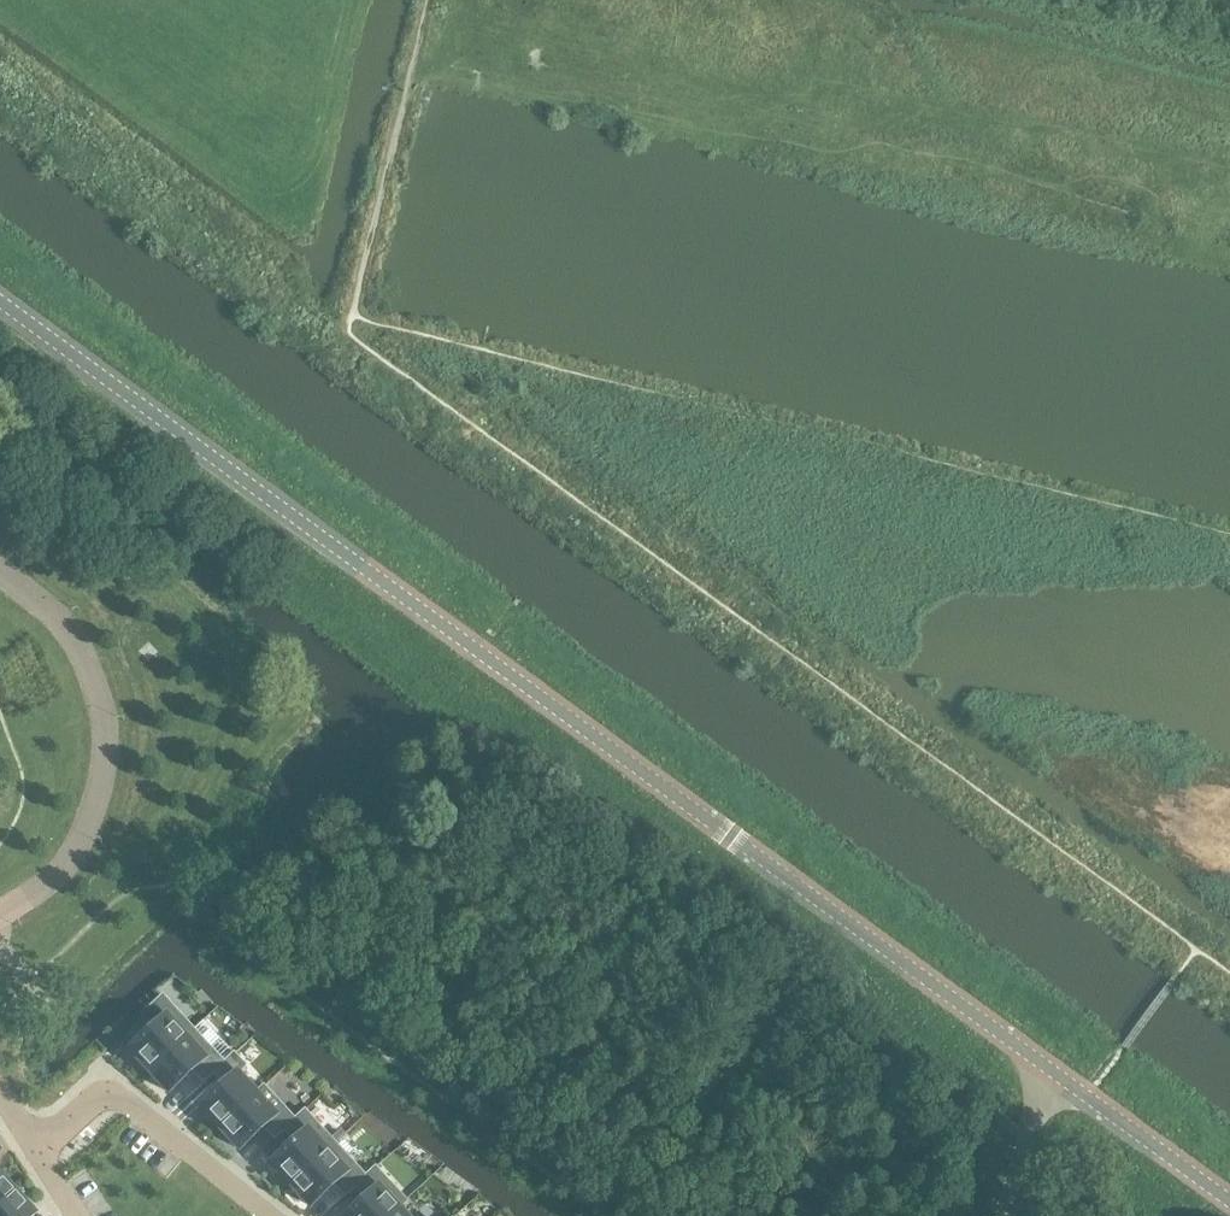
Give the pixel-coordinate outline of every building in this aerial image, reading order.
[(152,1026),(128,1049),(149,1071),(193,1030),(162,996),(142,1015),(152,1026)] [(193,1030),(149,1071),(169,1093),(193,1071),(203,1082),(213,1073),(224,1063),(223,1062),(193,1030)] [(223,1083),(199,1105),(219,1128),(256,1094),(255,1094),(237,1074),(245,1066),(234,1053),(223,1062),(224,1063),(213,1073),(223,1083)] [(256,1094),(219,1128),(240,1150),(264,1128),(274,1139),(284,1129),(295,1120),(294,1119),(263,1086),(255,1094),(256,1094)] [(293,1140),(270,1162),(290,1185),(335,1144),(304,1110),(294,1119),(295,1120),(284,1129),(293,1140)] [(335,1144),(290,1185),(311,1207),(335,1185),(345,1196),(354,1187),(365,1177),(365,1176),(335,1144)] [(344,1215),(389,1215),(397,1208),(398,1209),(407,1201),(375,1167),(365,1176),(365,1177),(354,1187),(364,1197),(344,1215)] [(14,1193),(0,1177),(0,1206),(14,1193)] [(0,1206),(0,1215),(33,1215),(34,1215),(14,1193),(0,1206)]
